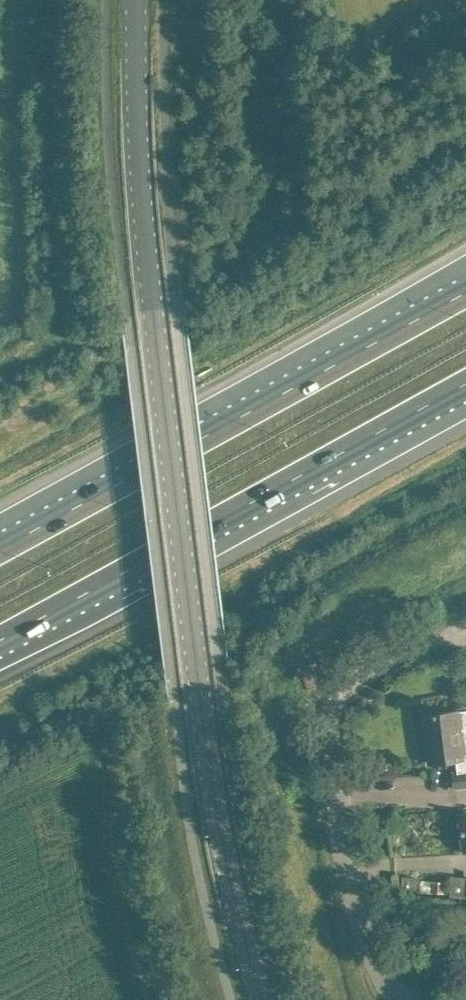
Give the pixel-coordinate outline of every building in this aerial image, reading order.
[(429,763),(455,759),(457,771),(453,772),(455,787),(465,786),(465,709),(423,714),(426,736),(429,736),(432,761),(429,761),(429,763)]
